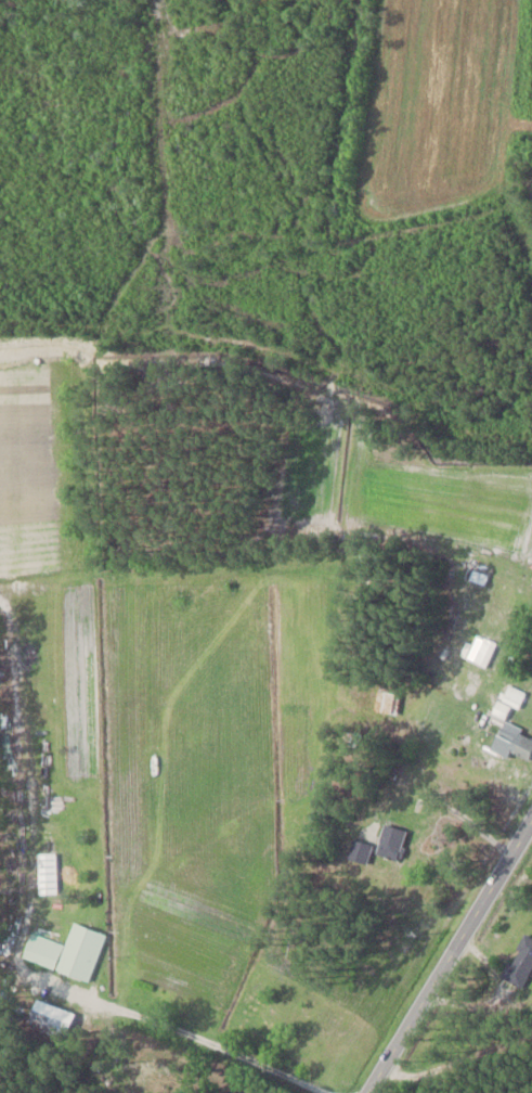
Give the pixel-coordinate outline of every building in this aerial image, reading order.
[(470,578),(483,584),(486,575),(473,570),(470,578)] [(399,694),(377,689),(373,710),(395,714),(399,694)] [(492,741),(530,760),(531,755),(531,735),(503,721),(492,741)] [(406,830),(382,823),(376,844),(357,838),(350,862),(367,866),(371,853),(397,861),(406,830)] [(36,852),(36,894),(55,894),(55,852),(36,852)] [(65,975),(88,982),(104,933),(71,923),(58,966),(67,969),(65,975)] [(520,933),(502,977),(524,987),(531,967),(531,938),(520,933)] [(64,1037),(73,1011),(33,999),(25,1025),(64,1037)] [(241,1083),(235,1092),(256,1092),(241,1083)]
